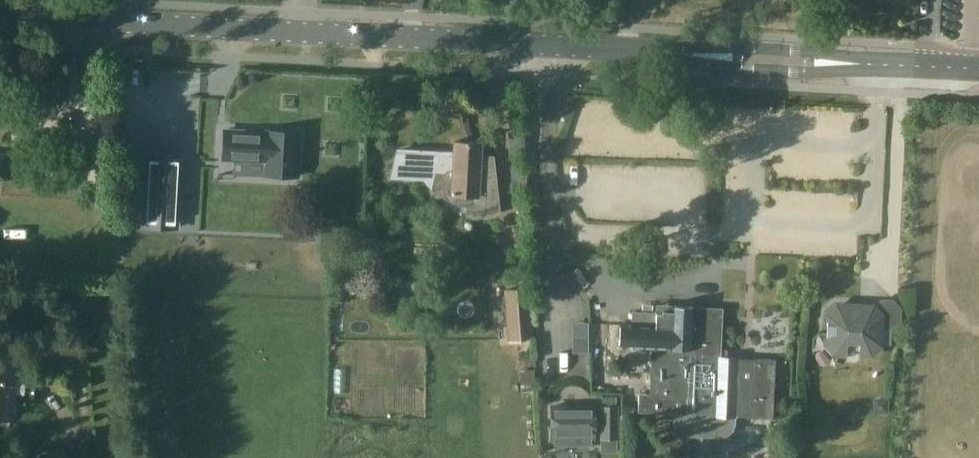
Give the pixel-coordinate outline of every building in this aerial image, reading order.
[(265,133),(224,131),(222,158),(264,161),(264,175),(298,177),(300,133),(265,131),(265,133)] [(397,149),(389,174),(413,176),(413,170),(445,172),(444,179),(441,193),(447,197),(455,200),(458,202),(465,204),(473,204),(473,205),(480,205),(484,204),(492,203),(495,201),(496,203),(497,203),(491,156),(490,156),(491,160),(479,159),(480,142),(454,141),(453,153),(418,151),(418,150),(397,149)] [(178,230),(182,155),(145,153),(141,228),(178,230)] [(531,288),(526,230),(515,231),(516,240),(517,240),(521,277),(524,277),(525,289),(505,290),(510,339),(534,337),(530,288),(531,288)] [(719,357),(722,309),(670,306),(670,312),(662,311),(661,314),(656,314),(632,313),(631,326),(620,325),(619,345),(652,347),(649,395),(639,394),(638,411),(673,413),(672,435),(687,436),(719,438),(725,435),(731,429),(734,422),(734,415),(771,417),(775,360),(719,357)] [(837,307),(828,315),(827,344),(835,353),(846,353),(847,358),(850,360),(855,360),(858,358),(860,354),(870,354),(879,346),(880,329),(892,329),(901,321),(901,318),(881,317),(872,308),(837,307)] [(11,418),(13,366),(0,365),(0,417),(11,418)] [(518,402),(534,401),(534,380),(517,380),(518,402)] [(593,407),(552,407),(552,445),(593,445),(593,407)]
